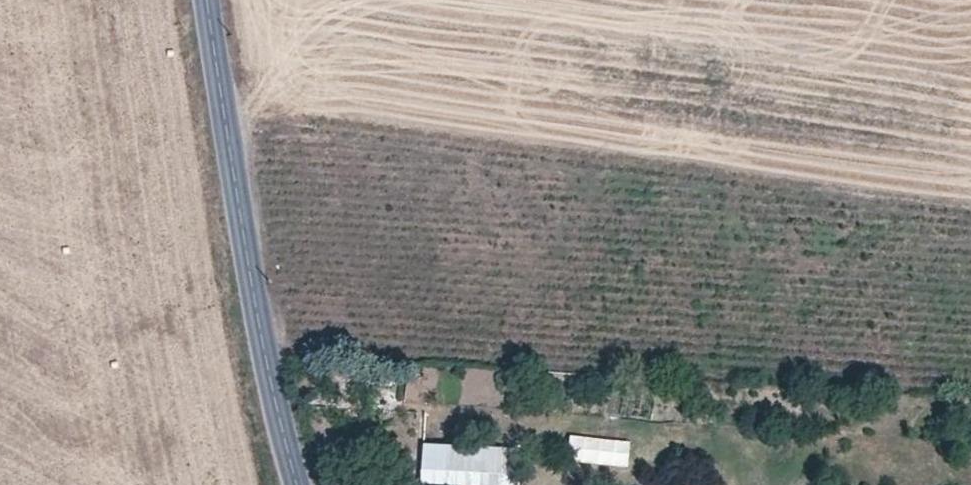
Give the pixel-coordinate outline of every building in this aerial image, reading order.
[(569,434),(566,461),(627,466),(629,439),(569,434)] [(507,443),(420,441),(419,484),(460,484),(506,484),(507,443)]
